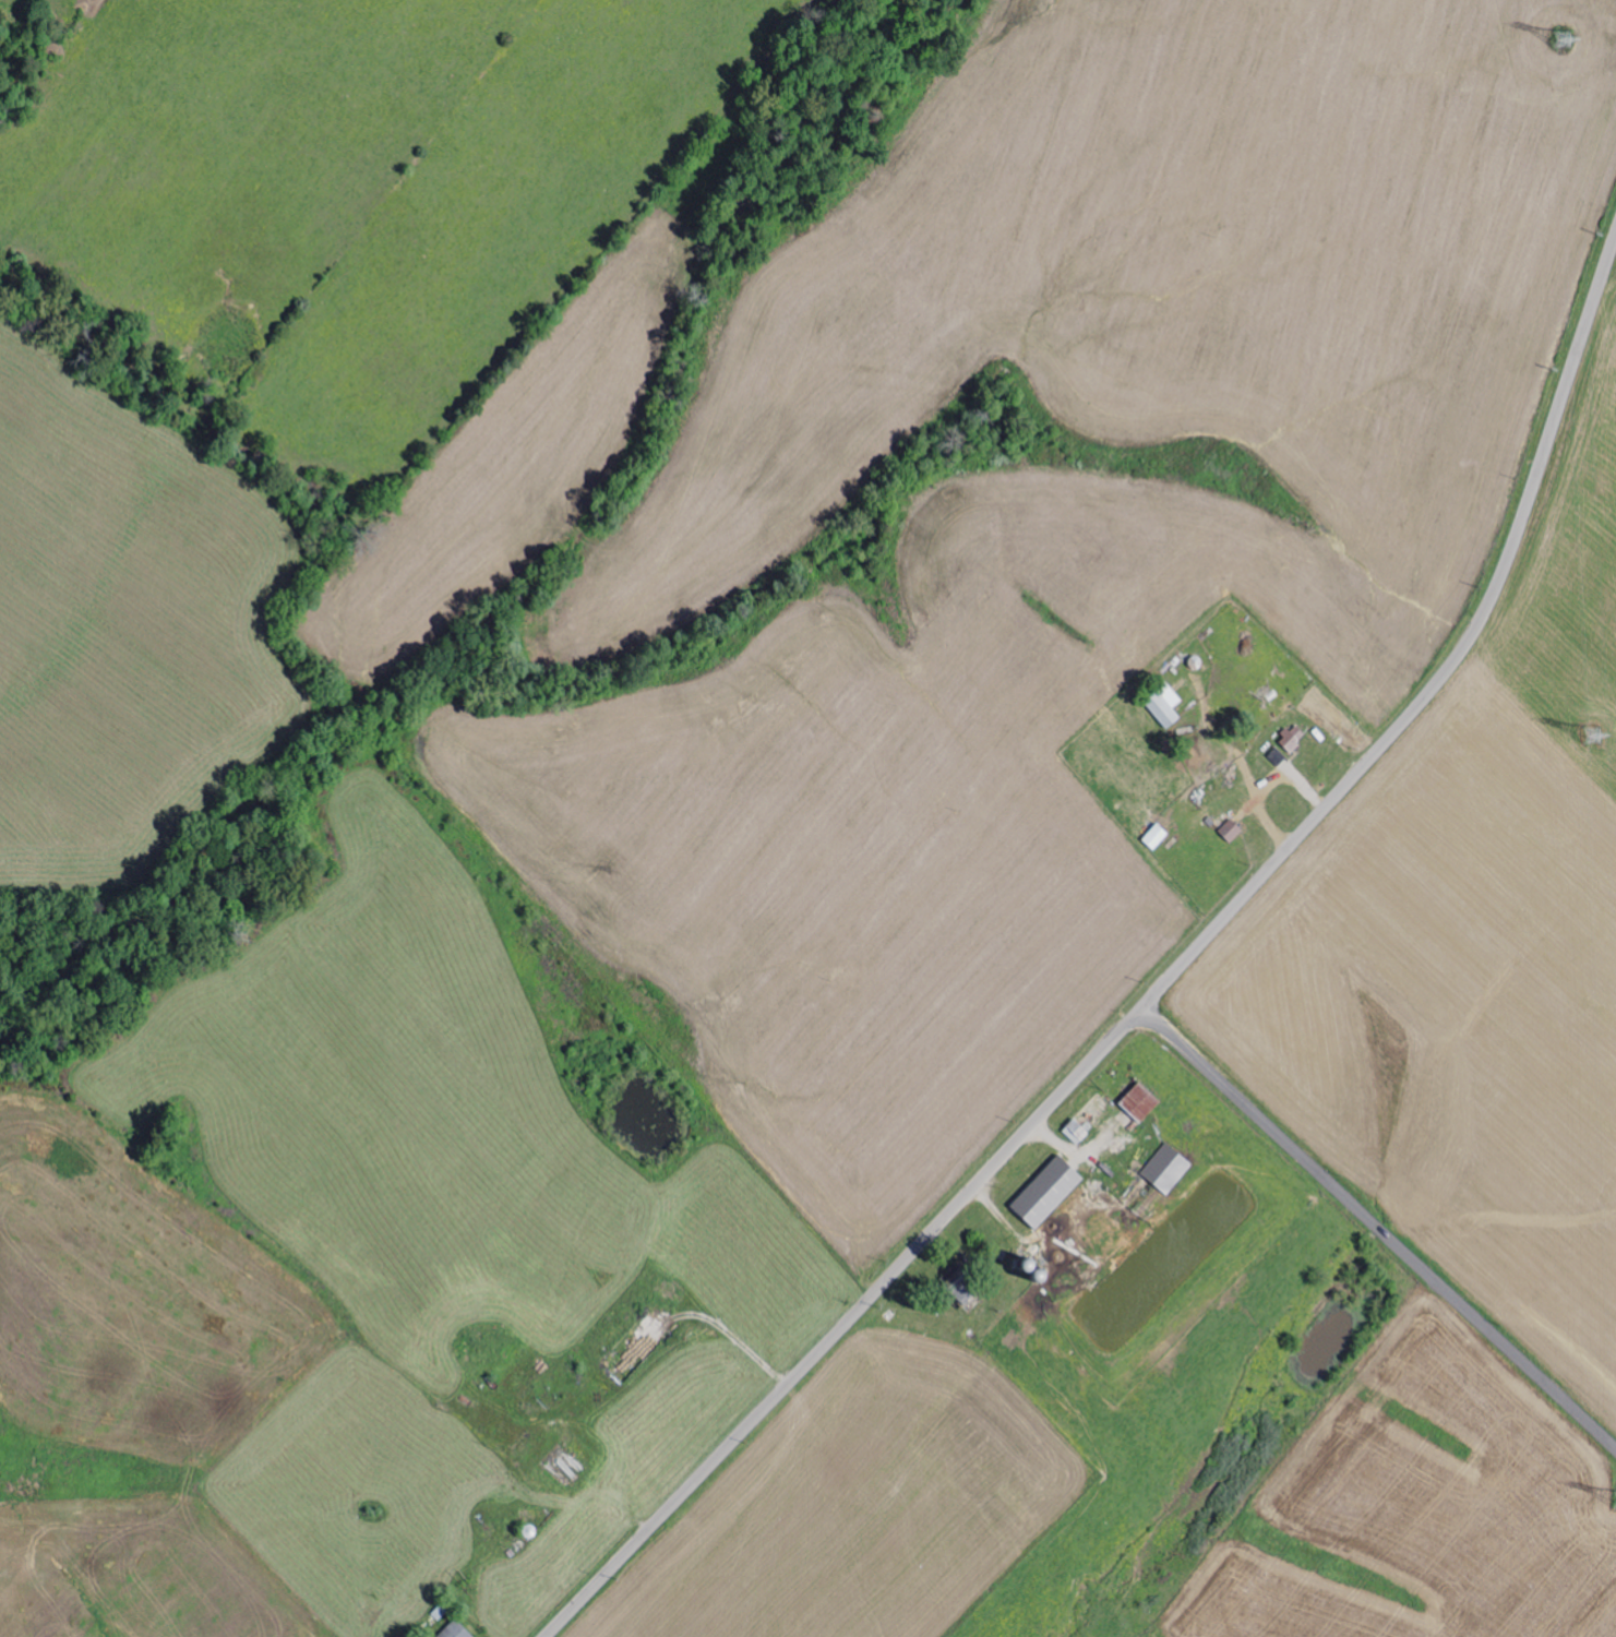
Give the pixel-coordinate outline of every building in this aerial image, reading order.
[(1308,736),(1295,724),(1279,741),(1292,753),(1308,736)] [(1219,831),(1231,842),(1243,830),(1232,818),(1219,831)] [(1170,833),(1158,823),(1144,840),(1156,851),(1170,833)] [(1165,1101),(1142,1080),(1121,1102),(1144,1124),(1165,1101)] [(1078,1145),(1117,1107),(1102,1091),(1063,1129),(1078,1145)] [(1195,1163),(1168,1141),(1142,1173),(1169,1194),(1195,1163)] [(1087,1177),(1062,1153),(1013,1205),(1039,1229),(1087,1177)] [(984,1284),(966,1265),(947,1283),(966,1302),(984,1284)] [(459,1618),(440,1636),(477,1636),(459,1618)]
